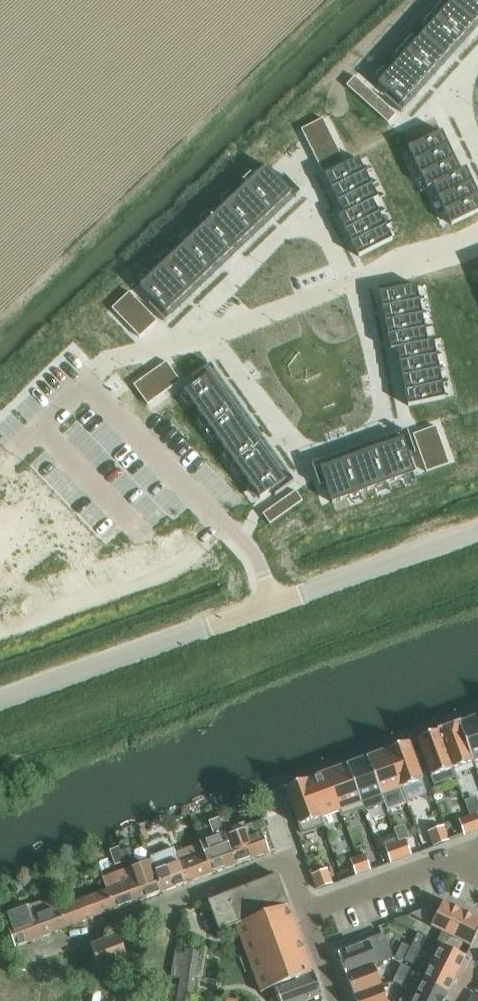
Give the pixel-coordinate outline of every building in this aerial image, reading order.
[(366,79),(388,102),(477,14),(477,0),(449,0),(366,79)] [(355,78),(347,86),(388,124),(396,115),(355,78)] [(324,118),(302,128),(323,171),(344,161),(342,155),(324,118)] [(423,135),(388,149),(404,189),(410,187),(424,227),(459,214),(444,173),(438,176),(423,135)] [(362,152),(328,166),(343,205),(337,206),(351,247),(387,234),(372,194),(378,192),(362,152)] [(246,159),(121,276),(147,303),(272,187),(246,159)] [(130,291),(112,307),(140,336),(157,320),(130,291)] [(443,294),(404,298),(409,355),(414,355),(421,411),(456,409),(453,353),(448,353),(443,294)] [(167,361),(134,384),(148,403),(181,380),(167,361)] [(198,393),(174,414),(261,510),(284,489),(198,393)] [(437,426),(414,434),(427,471),(450,464),(437,426)] [(405,442),(324,472),(336,506),(418,476),(405,442)] [(295,490),(263,514),(270,523),(302,500),(295,490)] [(459,725),(473,762),(477,760),(477,718),(459,725)] [(459,725),(439,732),(455,777),(456,777),(453,769),(473,762),(459,725)] [(439,732),(418,740),(425,759),(434,785),(455,777),(439,732)] [(408,743),(386,752),(400,789),(422,781),(416,763),(408,743)] [(386,752),(365,759),(381,804),(384,803),(382,796),(400,789),(386,752)] [(365,759),(344,767),(360,809),(361,808),(362,811),(381,804),(365,759)] [(344,767),(324,774),(338,812),(340,816),(360,809),(344,767)] [(324,774),(305,781),(321,826),(324,825),(321,818),(338,812),(324,774)] [(305,781),(285,789),(302,833),(321,826),(305,781)] [(220,819),(219,819),(236,865),(274,851),(262,820),(245,826),(247,831),(235,835),(229,820),(225,821),(218,803),(214,805),(220,819)] [(197,812),(190,814),(193,824),(200,821),(197,812)] [(470,816),(475,831),(477,830),(477,816),(477,814),(470,816)] [(470,816),(462,819),(468,834),(475,831),(470,816)] [(200,843),(211,875),(236,865),(219,819),(209,822),(215,838),(200,843)] [(443,826),(428,832),(434,847),(449,841),(443,826)] [(406,840),(396,844),(401,859),(411,855),(406,840)] [(187,883),(211,875),(200,843),(199,844),(200,846),(189,851),(187,845),(182,847),(184,852),(178,855),(177,855),(187,883)] [(396,844),(385,847),(391,862),(401,859),(396,844)] [(117,847),(110,850),(115,865),(123,862),(119,852),(117,847)] [(162,893),(187,883),(177,855),(178,855),(175,848),(150,857),(151,861),(150,861),(162,893)] [(128,849),(119,852),(123,862),(132,859),(128,849)] [(365,855),(355,859),(361,874),(371,870),(365,855)] [(355,859),(349,861),(355,876),(361,874),(355,859)] [(126,870),(137,902),(162,893),(150,861),(126,870)] [(101,878),(113,911),(137,902),(126,870),(125,869),(101,878)] [(327,869),(312,875),(317,890),(332,884),(327,869)] [(42,872),(34,876),(37,884),(46,881),(42,872)] [(276,876),(243,888),(207,901),(219,932),(235,926),(287,907),(276,876)] [(91,896),(70,904),(56,909),(63,929),(113,911),(101,878),(86,884),(91,896)] [(18,882),(9,885),(12,894),(22,890),(18,882)] [(27,907),(39,938),(63,929),(56,909),(52,898),(27,907)] [(431,926),(442,932),(449,936),(461,912),(458,911),(459,910),(452,906),(451,907),(442,903),(438,911),(431,907),(410,915),(431,925),(431,926)] [(7,927),(15,947),(39,938),(27,907),(3,916),(7,927)] [(287,907),(235,926),(260,994),(274,989),(312,973),(287,907)] [(461,912),(449,936),(471,946),(477,932),(477,921),(471,917),(472,916),(465,913),(464,914),(461,912)] [(414,923),(403,917),(393,921),(410,930),(414,923)] [(444,946),(449,936),(442,932),(436,943),(441,945),(444,946)] [(418,933),(413,943),(422,947),(426,938),(418,933)] [(129,967),(117,934),(59,956),(66,975),(97,964),(102,978),(101,984),(112,986),(114,973),(129,967)] [(366,942),(338,953),(346,975),(393,958),(384,934),(365,941),(366,942)] [(413,943),(409,952),(417,956),(422,947),(413,943)] [(456,975),(465,957),(444,946),(441,945),(432,963),(456,975)] [(200,951),(184,949),(177,1000),(193,1000),(200,951)] [(404,961),(413,965),(417,956),(409,952),(404,961)] [(393,958),(346,975),(354,996),(381,986),(373,965),(393,958)] [(447,993),(456,975),(432,963),(423,981),(447,993)] [(410,969),(401,964),(397,973),(406,978),(410,969)] [(274,989),(279,1000),(308,1000),(321,996),(312,973),(274,989)] [(402,986),(406,978),(397,973),(393,982),(402,986)] [(447,993),(423,981),(413,1000),(444,1000),(447,993)] [(354,996),(356,1000),(387,1000),(381,986),(354,996)]
